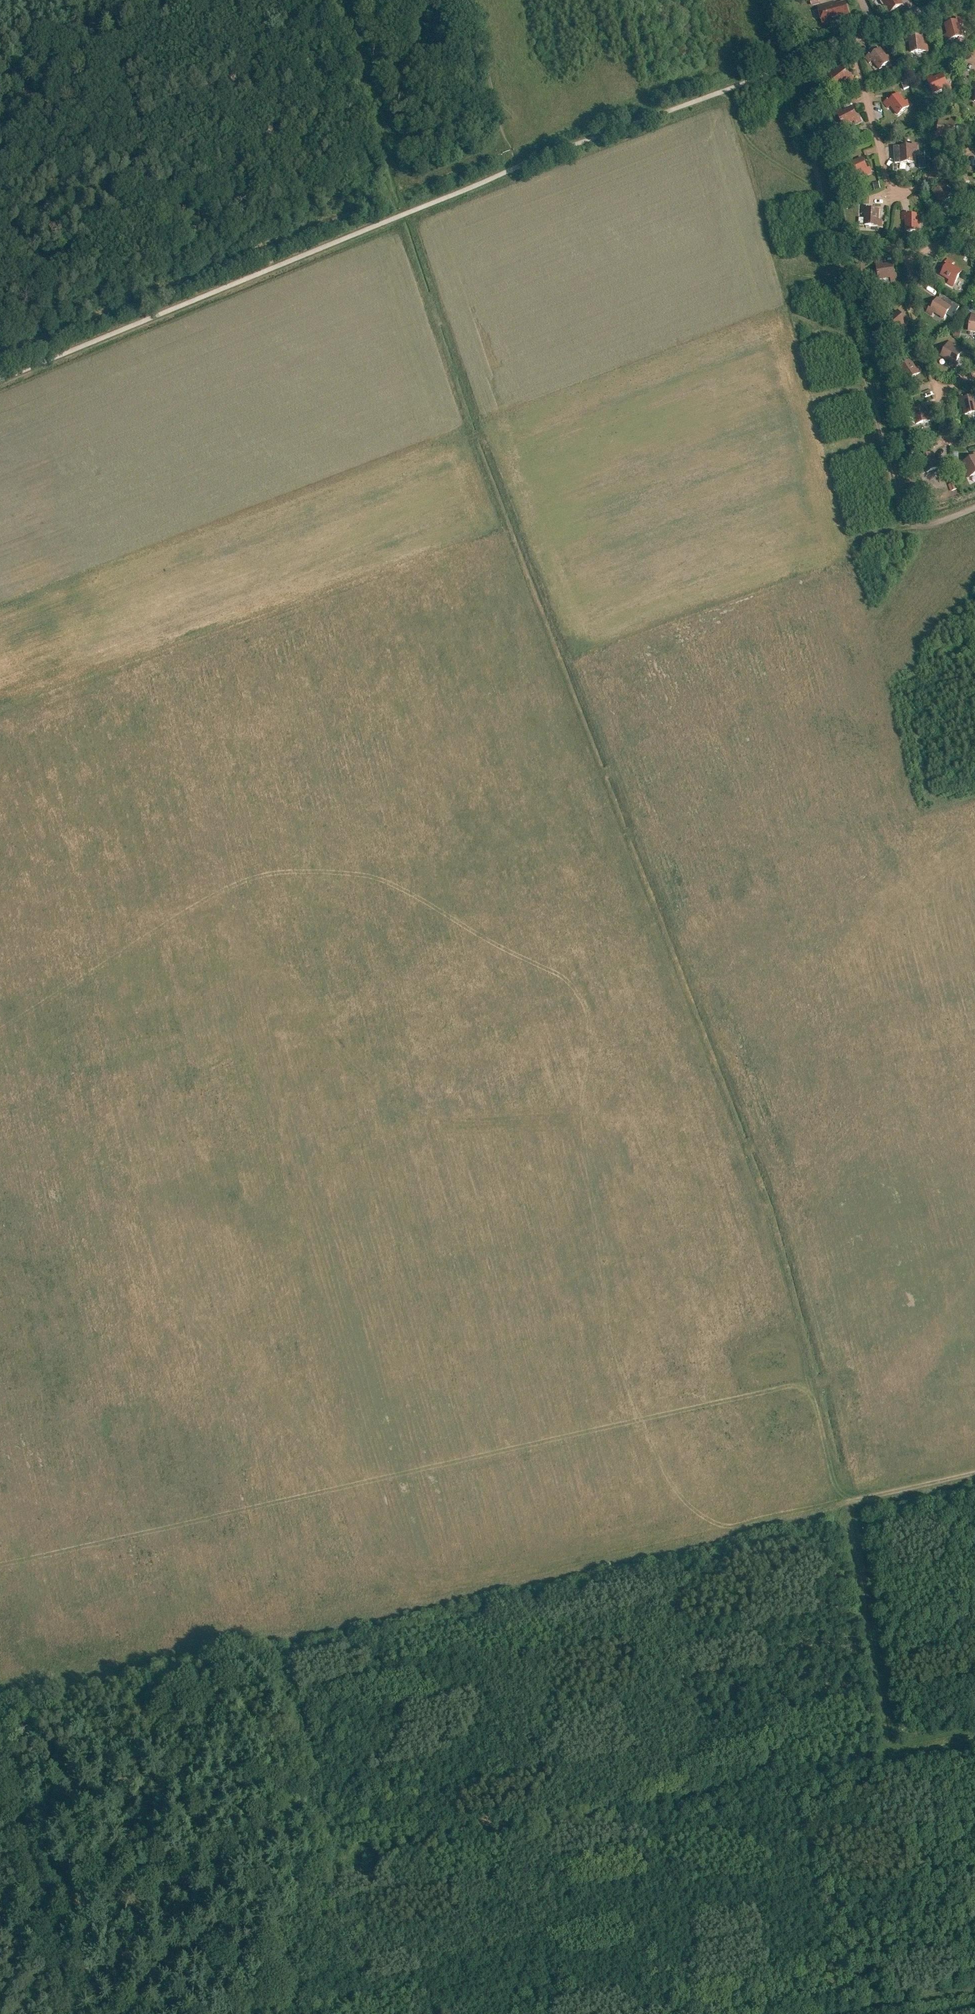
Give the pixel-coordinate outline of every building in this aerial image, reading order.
[(885,4),(886,4),(891,12),(901,5),(898,0),(882,0),(885,4)] [(835,3),(819,7),(823,23),(839,19),(839,18),(848,16),(845,4),(836,6),(835,3)] [(960,18),(957,19),(957,21),(945,25),(948,34),(945,35),(946,40),(962,36),(959,25),(962,24),(960,18)] [(910,41),(911,52),(928,50),(927,45),(923,45),(922,35),(910,37),(910,35),(906,35),(907,41),(910,41)] [(880,49),(870,57),(869,55),(866,57),(870,62),(872,60),(879,69),(892,59),(889,55),(886,57),(880,49)] [(827,74),(837,87),(847,80),(849,82),(854,79),(851,76),(849,77),(842,67),(834,73),(832,71),(827,74)] [(927,78),(933,93),(944,88),(945,91),(951,89),(950,85),(947,86),(942,75),(933,79),(932,76),(927,78)] [(888,108),(891,106),(898,115),(911,105),(907,100),(905,102),(898,95),(889,102),(887,100),(884,103),(888,108)] [(857,118),(851,107),(842,112),(841,109),(836,111),(844,126),(854,121),(855,124),(861,121),(859,117),(857,118)] [(935,138),(941,138),(942,135),(953,137),(955,120),(950,119),(949,123),(939,122),(938,134),(935,134),(935,138)] [(895,147),(894,147),(895,163),(898,163),(914,162),(913,150),(917,150),(916,144),(913,144),(913,146),(900,147),(895,147)] [(846,162),(853,177),(864,172),(865,175),(871,172),(869,169),(867,170),(862,158),(853,163),(852,159),(846,162)] [(945,180),(942,182),(943,184),(933,191),(939,200),(936,202),(939,206),(953,197),(946,187),(949,185),(945,180)] [(862,207),(862,213),(865,213),(865,225),(881,226),(881,220),(878,220),(878,210),(866,209),(866,207),(862,207)] [(903,219),(906,219),(906,231),(919,231),(919,215),(906,215),(906,213),(903,213),(903,219)] [(948,264),(941,275),(950,280),(948,283),(953,286),(961,272),(951,266),(953,263),(947,260),(946,263),(948,264)] [(892,264),(882,265),(882,262),(876,263),(879,279),(890,277),(891,280),(897,279),(897,276),(894,276),(892,264)] [(929,308),(927,312),(932,315),(934,312),(944,318),(948,312),(954,315),(959,307),(941,296),(939,300),(937,299),(931,310),(929,308)] [(890,318),(888,315),(884,319),(895,331),(903,324),(906,326),(910,322),(908,319),(906,321),(898,311),(890,318)] [(949,342),(941,356),(951,362),(950,365),(955,368),(957,364),(955,363),(961,352),(952,347),(954,344),(949,342)] [(910,360),(900,367),(898,365),(895,367),(899,373),(901,371),(908,381),(922,372),(919,367),(916,369),(910,360)] [(959,404),(963,403),(965,414),(974,412),(974,399),(974,397),(962,399),(962,397),(958,398),(959,404)] [(913,413),(916,424),(932,420),(931,414),(927,415),(925,406),(913,409),(912,407),(908,408),(910,414),(913,413)] [(922,462),(926,472),(942,466),(939,461),(936,462),(932,453),(921,458),(920,456),(916,457),(919,463),(922,462)] [(969,471),(965,472),(968,477),(974,474),(974,456),(964,462),(969,471)] [(948,485),(951,492),(958,489),(955,482),(948,485)]
